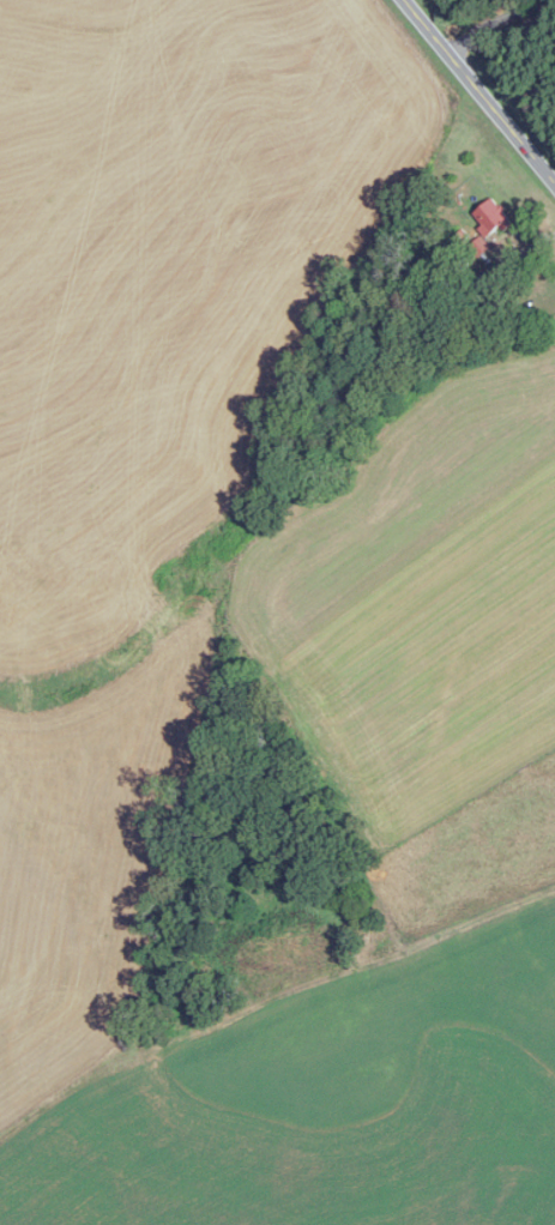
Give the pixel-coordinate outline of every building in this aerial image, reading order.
[(511,223),(493,198),(470,214),(489,239),(511,223)]
